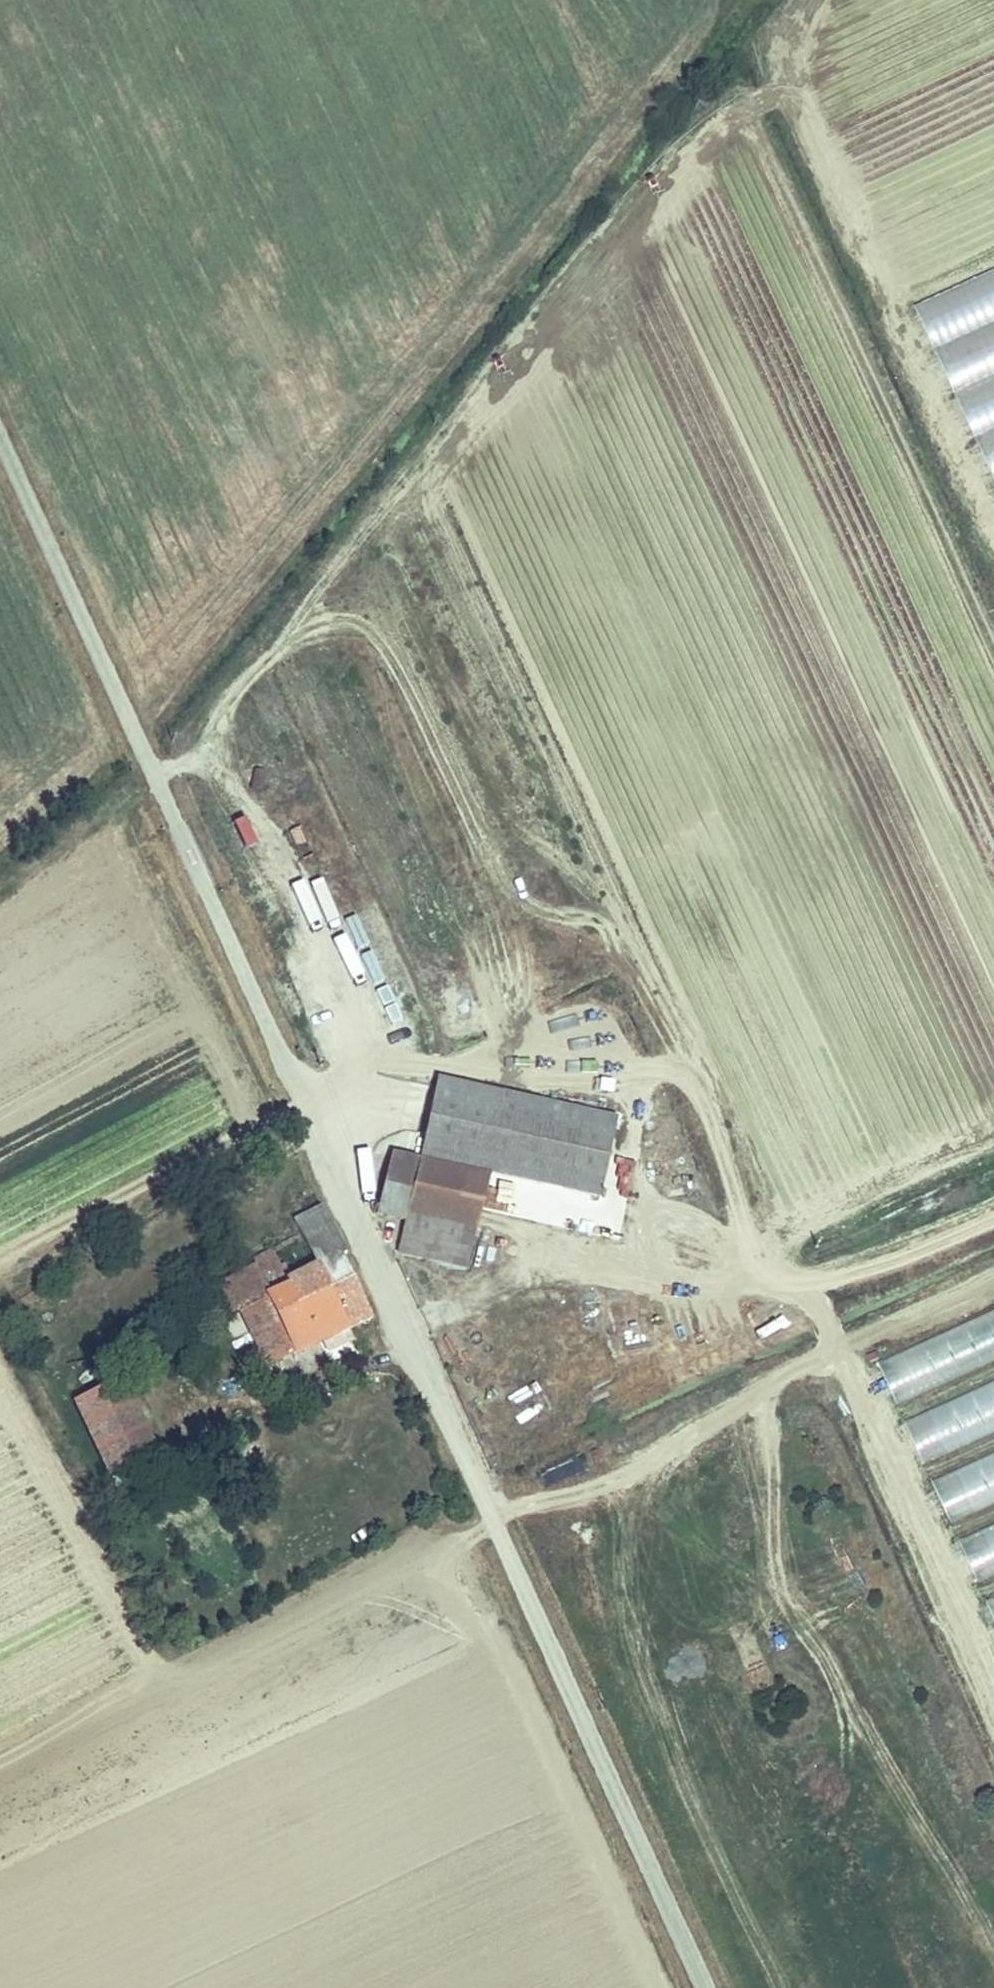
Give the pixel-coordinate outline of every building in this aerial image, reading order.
[(914,289),(993,490),(993,257),(914,289)] [(361,916),(369,946),(382,942),(373,913),(361,916)] [(378,952),(385,980),(397,977),(390,949),(378,952)] [(370,985),(384,982),(376,951),(362,954),(370,985)] [(385,1024),(399,1022),(394,986),(381,988),(385,1024)] [(395,988),(403,1018),(412,1016),(404,986),(395,988)] [(602,1123),(423,1092),(410,1157),(490,1171),(590,1189),(602,1123)] [(359,1189),(374,1187),(367,1140),(352,1142),(359,1189)] [(490,1171),(410,1157),(387,1155),(376,1210),(408,1215),(401,1247),(470,1260),(490,1171)] [(291,1218),(316,1263),(347,1324),(366,1314),(338,1258),(344,1254),(318,1206),(308,1213),(291,1218)] [(347,1324),(316,1263),(288,1278),(273,1248),(252,1258),(255,1263),(211,1285),(227,1321),(243,1313),(262,1352),(259,1360),(270,1364),(347,1324)] [(993,1353),(993,1303),(874,1352),(892,1395),(993,1353)] [(901,1410),(919,1453),(993,1422),(993,1372),(901,1410)] [(154,1453),(120,1378),(75,1397),(109,1474),(154,1453)] [(932,1476),(948,1516),(993,1498),(993,1452),(932,1476)] [(993,1565),(993,1515),(957,1530),(975,1573),(993,1565)] [(982,1589),(993,1617),(993,1584),(982,1589)]
